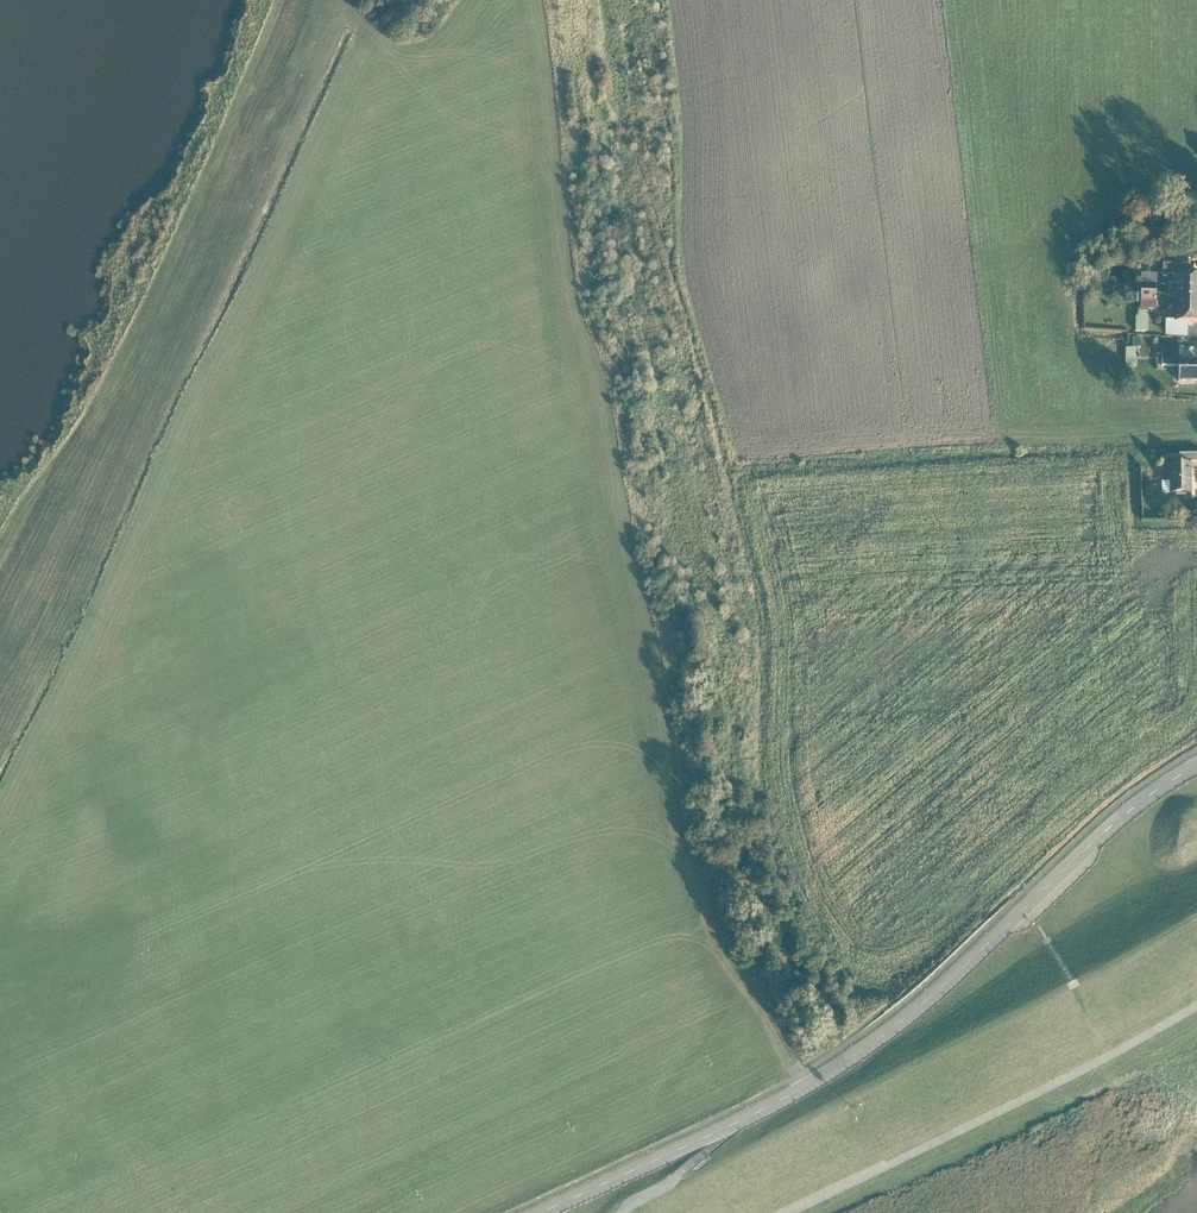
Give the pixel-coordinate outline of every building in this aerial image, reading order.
[(1189,260),(1165,260),(1165,278),(1189,278),(1189,260)] [(1180,281),(1181,305),(1196,304),(1196,281),(1180,281)] [(1159,309),(1159,282),(1143,282),(1142,308),(1159,309)] [(1181,305),(1181,329),(1196,328),(1196,304),(1181,305)] [(1138,310),(1137,332),(1150,332),(1150,310),(1138,310)] [(1128,365),(1140,365),(1140,337),(1135,337),(1135,347),(1127,347),(1128,365)] [(1182,367),(1182,363),(1182,359),(1179,358),(1179,348),(1161,348),(1161,357),(1165,357),(1165,366),(1182,367)] [(1182,363),(1182,367),(1181,383),(1196,384),(1196,363),(1182,363)] [(1182,465),(1192,465),(1192,462),(1196,462),(1196,455),(1182,455),(1182,465)] [(1192,495),(1192,465),(1182,465),(1171,465),(1171,484),(1164,484),(1164,495),(1192,495)]
